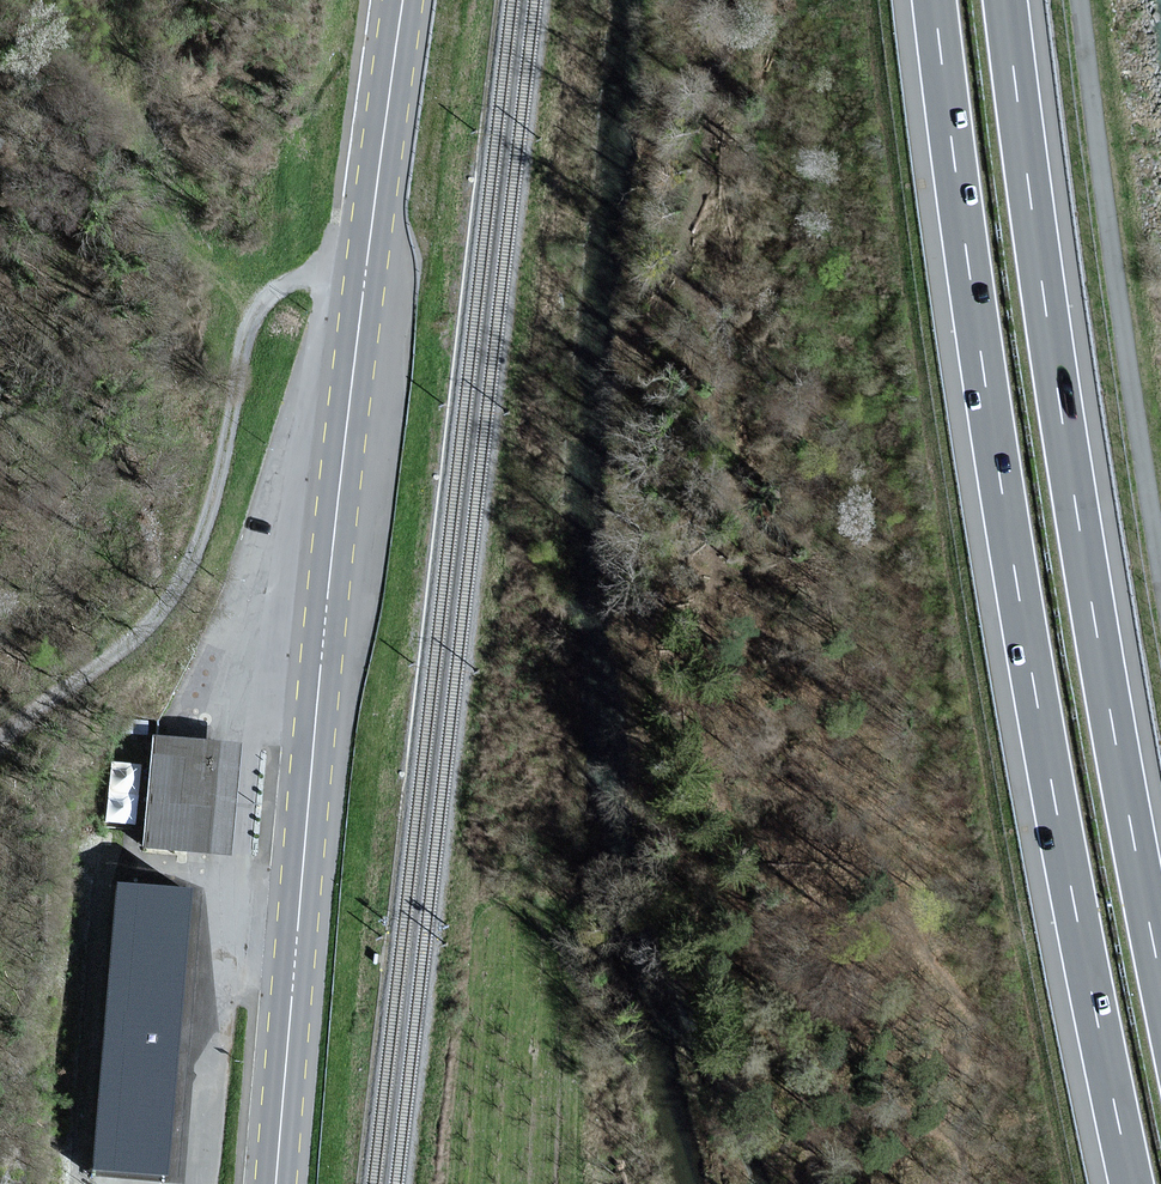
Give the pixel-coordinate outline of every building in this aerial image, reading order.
[(241,749),(152,738),(141,853),(230,862),(241,749)] [(113,879),(105,1002),(149,1005),(150,995),(172,997),(173,975),(194,976),(200,884),(113,879)]
